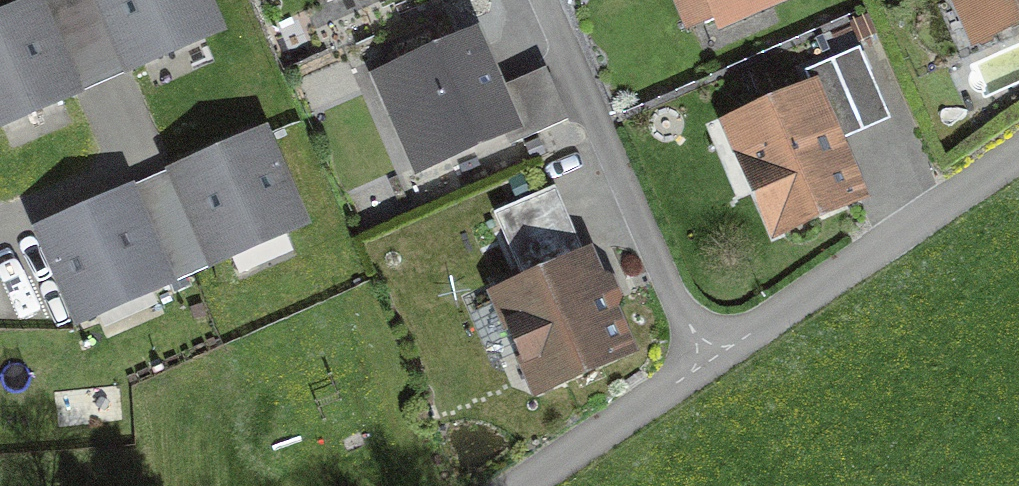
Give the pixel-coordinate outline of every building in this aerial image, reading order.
[(129,63),(211,29),(199,0),(103,0),(129,63)] [(696,33),(769,0),(681,0),(696,33)] [(964,40),(1018,18),(1018,0),(948,0),(964,40)] [(0,21),(0,117),(69,89),(35,7),(0,21)] [(511,125),(486,66),(476,71),(463,40),(399,68),(414,101),(395,109),(419,165),(511,125)] [(807,100),(730,131),(770,233),(849,202),(826,141),(876,121),(852,58),(799,79),(807,100)] [(261,139),(179,173),(213,255),(295,222),(261,139)] [(79,317),(167,279),(129,192),(41,230),(79,317)] [(547,196),(491,220),(523,294),(491,308),(529,395),(616,357),(547,196)]
